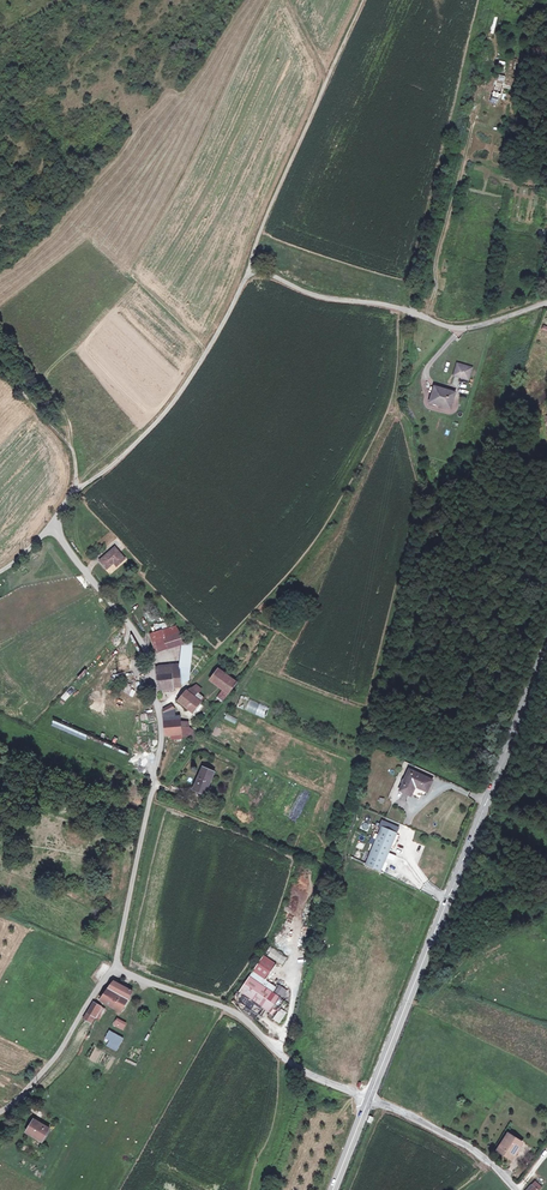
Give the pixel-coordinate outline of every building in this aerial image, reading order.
[(472,366),(458,362),(455,373),(465,377),(469,378),(472,366)] [(454,391),(435,385),(431,401),(440,404),(441,400),(451,403),(454,391)] [(127,558),(117,546),(103,558),(109,567),(114,563),(117,566),(127,558)] [(178,623),(151,632),(156,652),(185,643),(184,638),(181,633),(178,623)] [(193,654),(195,641),(185,643),(181,661),(191,662),(193,654)] [(180,666),(180,661),(173,662),(173,665),(157,666),(157,671),(180,668),(181,679),(188,678),(187,665),(180,666)] [(181,679),(180,668),(157,671),(159,688),(182,686),(181,679)] [(237,684),(219,669),(211,680),(224,690),(219,697),(224,701),(237,684)] [(203,688),(198,683),(193,688),(199,692),(203,688)] [(123,692),(128,694),(131,688),(125,685),(123,692)] [(199,692),(193,688),(187,692),(182,699),(195,711),(205,698),(199,692)] [(236,707),(265,718),(269,707),(241,695),(236,707)] [(176,709),(173,704),(164,708),(165,715),(176,709)] [(176,721),(176,709),(165,715),(165,722),(176,721)] [(236,724),(238,718),(226,714),(224,719),(236,724)] [(86,739),(88,733),(53,721),(51,726),(86,739)] [(182,735),(182,721),(176,721),(165,722),(166,736),(173,736),(182,735)] [(199,732),(182,721),(182,735),(173,736),(173,739),(184,739),(191,740),(194,741),(199,732)] [(206,765),(200,777),(213,783),(219,770),(206,765)] [(431,780),(408,770),(399,790),(410,795),(415,787),(427,792),(431,780)] [(213,783),(200,777),(196,787),(209,792),(213,783)] [(384,821),(382,827),(366,863),(381,870),(397,833),(399,827),(384,821)] [(265,954),(282,965),(287,957),(270,946),(265,954)] [(277,964),(265,955),(254,971),(267,980),(277,964)] [(267,980),(254,971),(250,976),(274,992),(277,987),(267,980)] [(274,992),(250,976),(240,991),(271,1012),(281,997),(274,992)] [(126,988),(114,980),(100,999),(114,1007),(121,995),(121,996),(126,988)] [(276,992),(281,995),(286,989),(280,986),(276,992)] [(121,995),(114,1007),(121,1011),(133,991),(126,988),(121,996),(121,995)] [(105,1010),(93,1003),(83,1020),(87,1021),(91,1023),(95,1017),(99,1019),(105,1010)] [(272,1019),(280,1024),(285,1015),(278,1010),(272,1019)] [(126,1025),(118,1020),(115,1025),(123,1030),(126,1025)] [(123,1030),(115,1025),(113,1028),(121,1033),(123,1030)] [(123,1038),(109,1031),(105,1039),(118,1046),(123,1038)] [(507,1118),(514,1105),(509,1103),(502,1115),(507,1118)] [(371,1116),(368,1115),(366,1122),(368,1123),(371,1124),(374,1117),(371,1116)] [(50,1129),(34,1120),(27,1133),(43,1141),(50,1129)] [(521,1137),(506,1129),(496,1147),(510,1155),(521,1137)] [(536,1180),(526,1189),(539,1189),(542,1186),(536,1180)]
